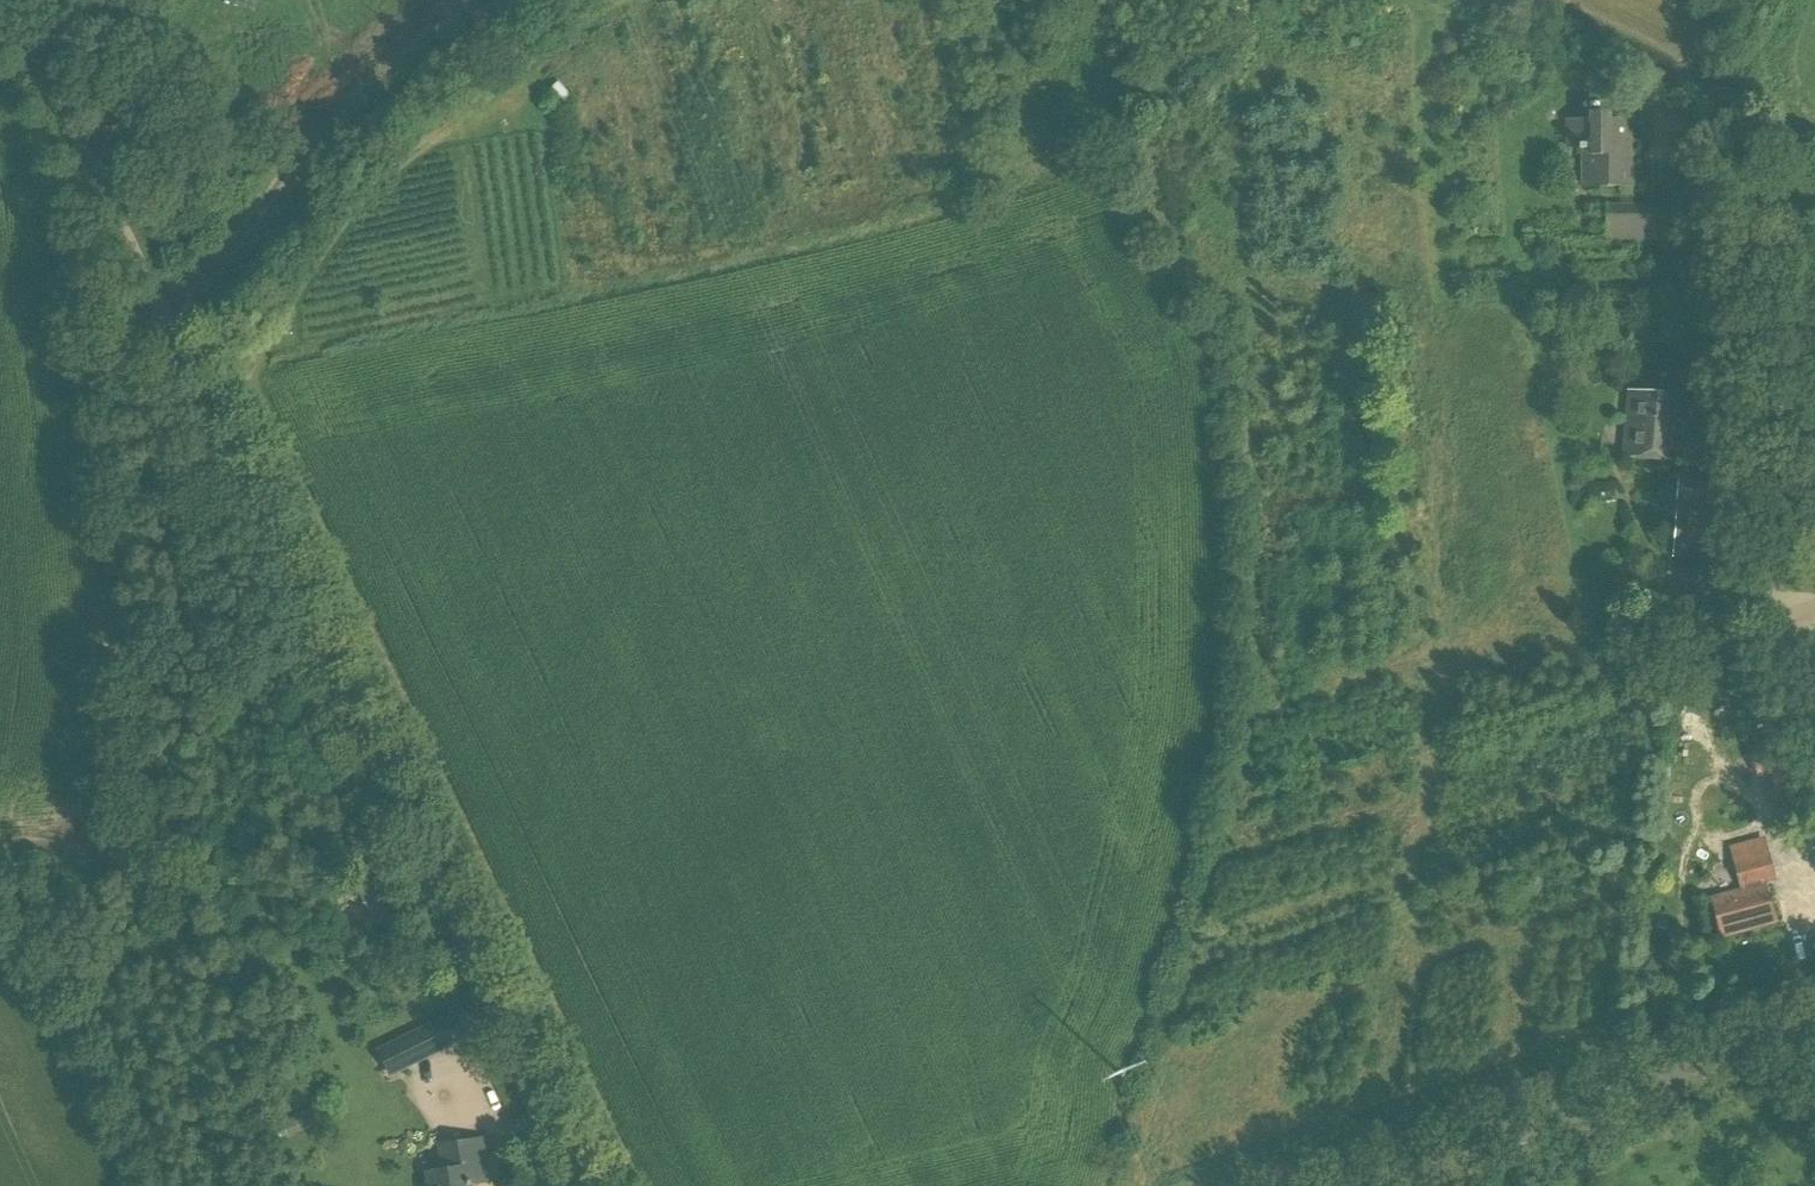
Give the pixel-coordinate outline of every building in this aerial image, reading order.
[(1635,191),(1634,125),(1571,125),(1571,153),(1586,153),(1587,192),(1635,191)] [(1605,244),(1679,243),(1679,204),(1605,205),(1605,244)] [(1680,461),(1685,396),(1628,392),(1622,456),(1680,461)] [(1722,554),(1725,507),(1716,506),(1718,480),(1679,477),(1674,551),(1722,554)] [(1721,934),(1772,920),(1763,887),(1761,879),(1771,876),(1763,843),(1732,851),(1743,893),(1712,901),(1721,934)] [(387,916),(379,902),(363,873),(350,880),(353,886),(374,923),(382,919),(387,916)] [(470,1018),(458,995),(441,1004),(453,1027),(470,1018)] [(390,1039),(403,1066),(425,1056),(411,1028),(390,1039)] [(306,1111),(280,1122),(286,1137),(313,1126),(306,1111)] [(471,1185),(489,1182),(482,1138),(450,1143),(452,1156),(440,1158),(442,1170),(427,1172),(429,1185),(471,1185)]
